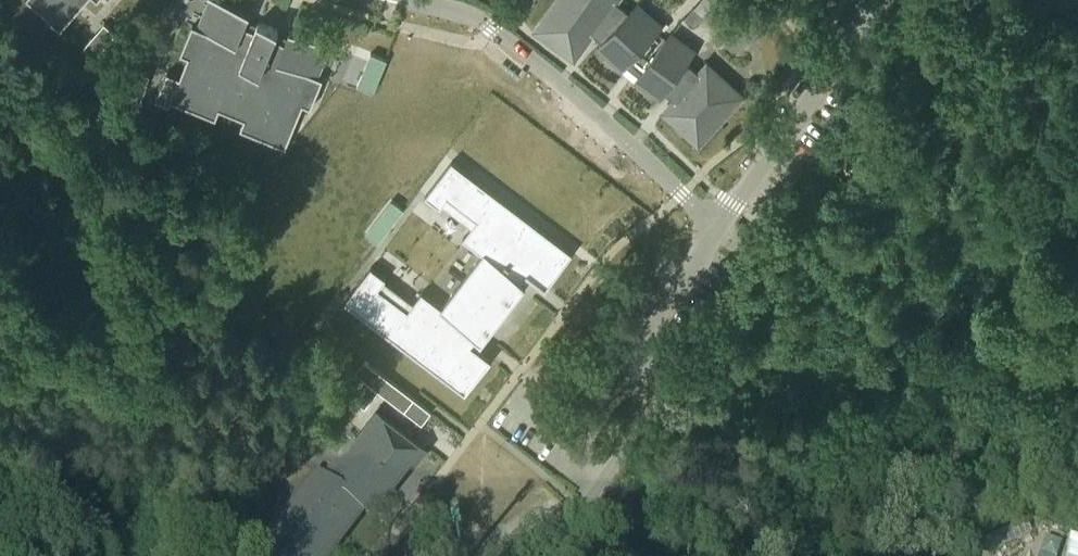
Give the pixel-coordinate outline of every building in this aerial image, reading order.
[(61,30),(87,0),(27,0),(61,30)] [(168,71),(156,98),(170,104),(172,100),(216,119),(220,109),(244,119),(241,129),(286,148),(304,105),(311,108),(324,79),(317,76),(329,48),(332,49),(333,47),(291,30),(285,43),(275,39),(279,31),(258,22),(255,31),(245,27),(250,13),(218,0),(210,0),(199,27),(193,25),(181,54),(188,57),(181,76),(168,71)] [(661,99),(665,93),(675,101),(666,112),(699,142),(740,96),(707,66),(700,74),(694,68),(687,63),(691,57),(665,39),(650,59),(640,51),(657,32),(632,9),(628,12),(615,1),(615,0),(560,0),(538,30),(574,56),(591,33),(602,41),(597,47),(623,70),(627,65),(630,67),(637,73),(639,75),(636,80),(638,82),(661,99)] [(684,18),(694,26),(715,3),(712,0),(701,0),(684,18)] [(91,38),(83,46),(95,56),(102,48),(91,38)] [(363,73),(357,86),(373,92),(378,80),(363,73)] [(127,88),(124,98),(137,103),(139,103),(142,94),(127,88)] [(372,266),(345,302),(466,394),(492,359),(477,347),(473,344),(479,337),(483,340),(526,284),(522,280),(527,274),(531,277),(546,288),(573,253),(453,161),(426,196),(440,207),(443,204),(448,197),(478,219),(472,226),(463,238),(482,253),(442,306),(424,293),(415,305),(410,312),(379,288),(384,281),(387,278),(372,266)] [(383,213),(375,223),(387,232),(395,222),(383,213)] [(364,361),(354,373),(361,378),(370,366),(364,361)] [(367,383),(354,400),(365,408),(378,390),(367,383)] [(407,393),(398,405),(405,411),(414,398),(407,393)] [(414,398),(405,411),(422,424),(431,411),(414,398)] [(318,473),(255,555),(257,555),(329,555),(363,511),(372,518),(426,448),(378,412),(327,480),(318,473)] [(1068,555),(1077,555),(1077,532),(1068,555)]
